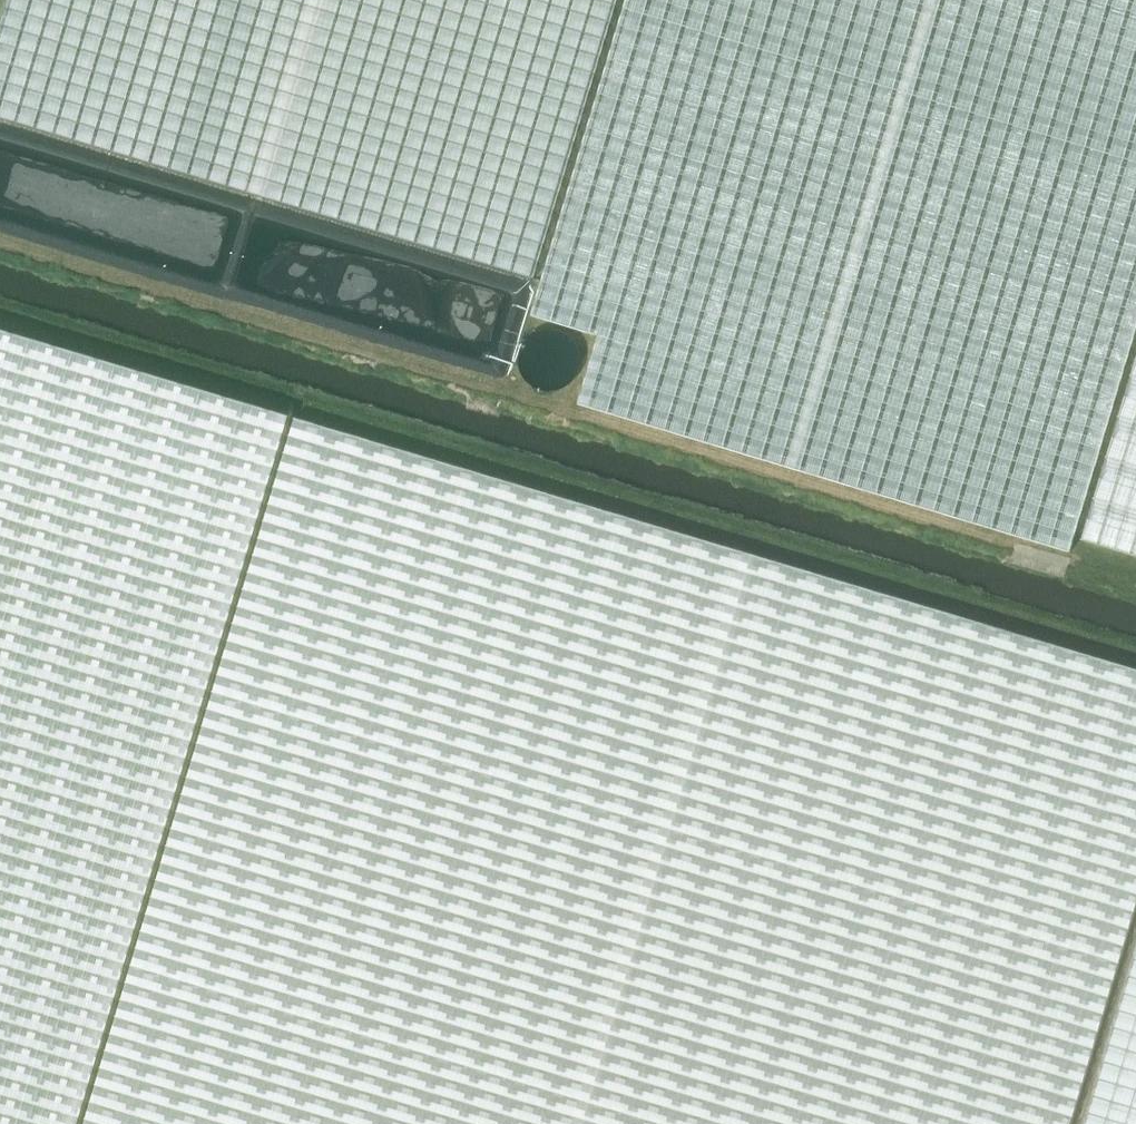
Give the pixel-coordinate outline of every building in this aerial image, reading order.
[(0,27),(0,118),(533,278),(617,0),(8,0),(0,27)] [(552,247),(531,314),(598,334),(577,403),(1069,551),(1135,328),(1135,0),(626,0),(552,247)] [(288,415),(0,328),(0,1123),(76,1123),(288,415)] [(1081,539),(1135,556),(1135,358),(1081,539)] [(1135,898),(1135,669),(295,417),(83,1123),(1068,1123),(1135,898)] [(1083,1123),(1135,1123),(1135,947),(1083,1123)]
